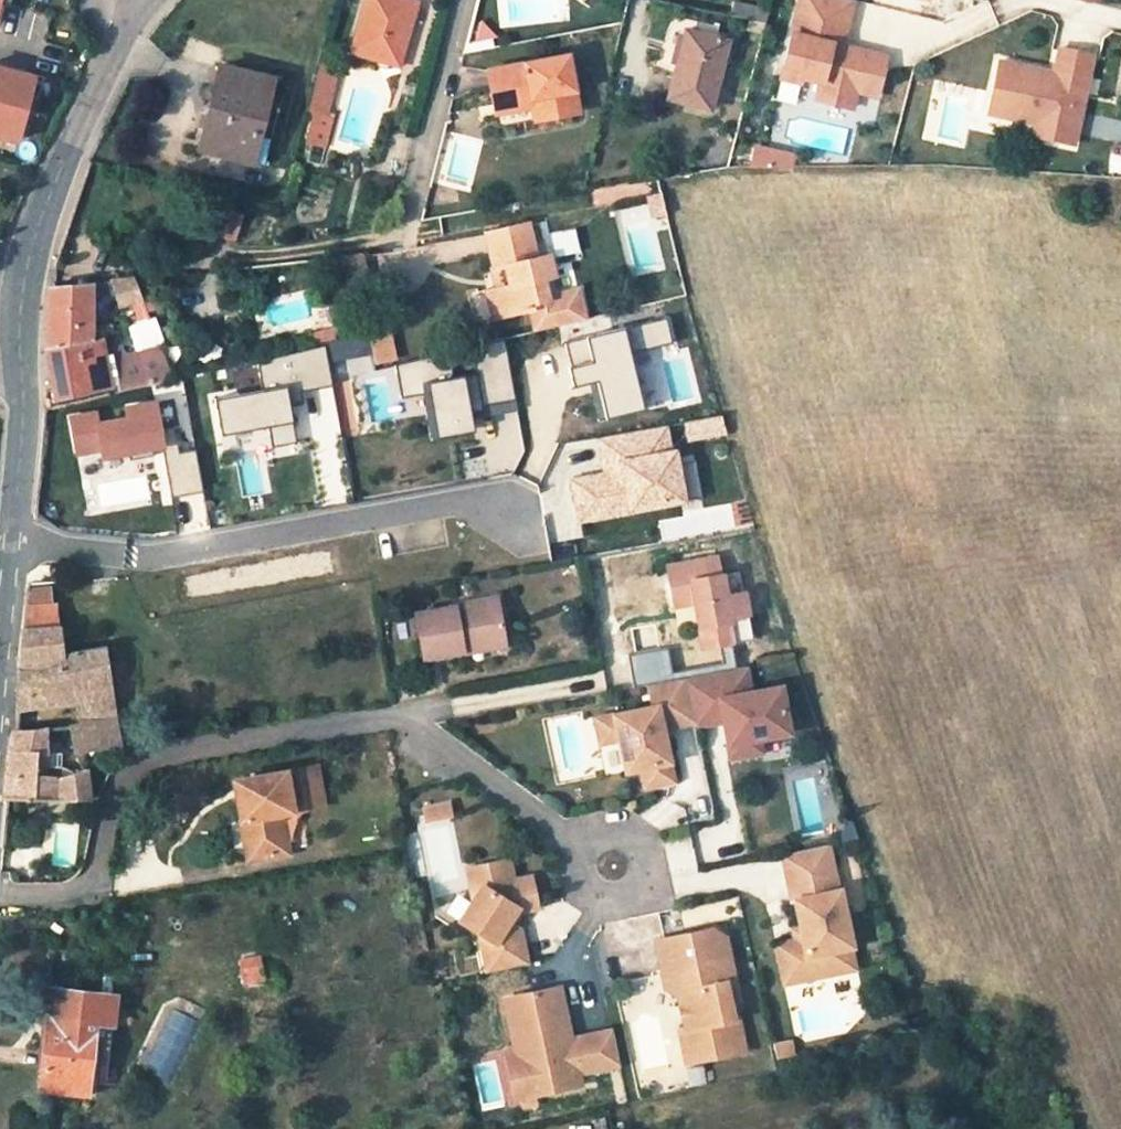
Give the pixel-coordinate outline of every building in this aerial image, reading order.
[(353,50),(398,63),(415,3),(406,0),(367,0),(353,50)] [(843,43),(854,0),(801,0),(785,63),(803,68),(802,75),(822,80),(819,92),(823,98),(847,104),(854,100),(857,89),(878,94),(888,55),(854,46),(853,51),(842,49),(843,43)] [(753,8),(750,22),(764,25),(768,12),(753,8)] [(749,27),(763,30),(764,25),(750,22),(749,27)] [(686,32),(670,98),(709,107),(726,41),(686,32)] [(1075,143),(1091,54),(1057,48),(1052,78),(1040,75),(1041,72),(997,64),(988,115),(1034,124),(1049,126),(1047,138),(1075,143)] [(577,110),(567,52),(545,56),(530,96),(530,98),(532,108),(533,117),(577,110)] [(530,96),(545,56),(486,66),(486,67),(492,104),(530,98),(530,96)] [(802,75),(803,68),(785,63),(781,76),(800,81),(802,75)] [(19,139),(36,74),(0,65),(0,134),(19,139)] [(208,89),(208,91),(207,93),(208,95),(209,97),(211,99),(213,100),(201,147),(263,163),(283,83),(221,67),(216,85),(214,85),(212,86),(210,87),(208,89)] [(186,144),(201,147),(213,100),(211,99),(209,97),(208,95),(207,93),(208,91),(195,139),(187,137),(186,144)] [(316,110),(308,142),(326,146),(335,115),(328,113),(333,95),(316,91),(311,109),(316,110)] [(1047,138),(1049,126),(1034,124),(1032,136),(1047,138)] [(1071,211),(1087,212),(1087,195),(1072,194),(1071,211)] [(242,216),(226,211),(218,236),(234,241),(242,216)] [(529,225),(488,236),(497,270),(507,267),(512,285),(495,290),(501,317),(531,308),(535,323),(584,309),(578,288),(548,295),(544,281),(555,278),(549,256),(538,259),(529,225)] [(490,272),(494,290),(495,290),(512,285),(507,267),(497,270),(490,272)] [(119,306),(143,300),(138,288),(137,276),(112,279),(119,306)] [(90,340),(92,284),(49,289),(46,344),(47,347),(90,340)] [(488,296),(494,319),(501,317),(495,290),(487,292),(488,296)] [(139,310),(140,320),(151,319),(147,309),(139,310)] [(647,349),(672,343),(666,318),(627,329),(647,405),(661,402),(647,349)] [(161,343),(164,337),(158,322),(151,319),(140,320),(125,326),(135,351),(161,343)] [(388,326),(368,331),(375,362),(395,357),(388,326)] [(566,343),(576,387),(594,383),(602,419),(644,410),(625,329),(566,343)] [(175,376),(161,343),(135,351),(115,357),(114,350),(107,351),(105,337),(90,340),(47,347),(55,387),(57,397),(121,383),(122,389),(175,376)] [(331,344),(331,356),(361,357),(361,345),(331,344)] [(484,404),(513,401),(507,347),(479,349),(484,404)] [(303,389),(331,387),(329,351),(261,356),(263,385),(303,383),(303,389)] [(430,438),(474,432),(466,376),(451,378),(448,357),(399,364),(406,415),(426,412),(430,438)] [(217,397),(223,454),(296,446),(290,389),(217,397)] [(127,404),(129,417),(98,422),(96,410),(69,414),(77,462),(167,448),(160,399),(127,404)] [(618,435),(623,455),(661,447),(656,427),(618,435)] [(202,491),(197,448),(167,452),(172,495),(202,491)] [(577,518),(702,497),(694,454),(569,475),(577,518)] [(718,575),(716,557),(673,565),(676,583),(670,584),(673,606),(694,602),(699,627),(705,626),(709,646),(733,642),(752,639),(747,615),(744,592),(726,595),(722,574),(718,575)] [(667,566),(670,584),(676,583),(673,565),(667,566)] [(51,586),(28,587),(27,602),(52,601),(51,586)] [(447,608),(409,613),(417,658),(456,652),(455,647),(497,640),(490,597),(447,604),(447,608)] [(52,601),(27,602),(25,626),(59,625),(57,601),(52,601)] [(29,694),(75,687),(77,699),(80,721),(72,722),(77,751),(78,751),(80,751),(84,750),(93,749),(97,748),(120,745),(103,647),(63,654),(60,633),(67,632),(66,624),(59,625),(25,626),(18,695),(29,694)] [(702,648),(709,646),(705,626),(699,627),(702,648)] [(498,644),(497,640),(455,647),(456,652),(498,644)] [(785,733),(777,687),(746,692),(742,667),(682,678),(691,723),(692,726),(719,721),(726,720),(727,730),(722,737),(726,758),(757,752),(755,739),(785,733)] [(668,782),(659,729),(657,720),(665,719),(667,727),(691,723),(682,678),(646,684),(650,707),(610,714),(615,740),(621,771),(637,768),(641,787),(668,782)] [(17,709),(77,699),(75,687),(29,694),(30,695),(30,697),(30,699),(29,701),(27,702),(25,703),(23,704),(21,703),(20,702),(18,701),(17,709)] [(29,694),(18,695),(18,701),(20,702),(21,703),(23,704),(25,703),(27,702),(29,701),(30,699),(30,697),(30,695),(29,694)] [(615,740),(610,714),(593,717),(598,743),(615,740)] [(59,772),(42,771),(42,762),(44,729),(13,734),(8,756),(4,799),(6,799),(61,801),(93,799),(86,768),(75,771),(59,776),(59,772)] [(87,757),(86,758),(98,757),(97,748),(93,749),(84,750),(85,751),(86,752),(87,753),(87,754),(87,755),(87,756),(87,757)] [(82,759),(86,758),(87,757),(87,756),(87,755),(87,754),(87,753),(86,752),(85,751),(84,750),(80,751),(78,751),(82,759)] [(42,762),(42,771),(59,772),(59,776),(75,771),(66,763),(42,762)] [(315,766),(235,781),(242,819),(247,818),(254,857),(287,851),(279,811),(322,803),(315,766)] [(835,891),(826,846),(824,846),(780,855),(789,902),(792,901),(800,939),(773,945),(782,985),(831,974),(826,953),(847,948),(850,948),(838,891),(835,891)] [(502,923),(510,910),(514,912),(531,909),(524,878),(506,881),(502,861),(471,867),(475,886),(452,922),(471,933),(480,973),(520,965),(513,929),(502,923)] [(731,983),(722,939),(710,931),(653,943),(660,976),(676,973),(680,992),(675,1001),(681,1032),(677,1033),(684,1065),(742,1053),(735,1020),(730,1021),(722,985),(731,983)] [(852,970),(847,948),(826,953),(831,974),(852,970)] [(262,966),(250,968),(251,981),(264,980),(262,966)] [(680,992),(676,973),(660,976),(664,994),(675,1001),(680,992)] [(85,1093),(87,1081),(94,1022),(111,1023),(115,995),(47,987),(44,1014),(49,1014),(41,1088),(85,1093)] [(572,1075),(614,1066),(607,1032),(560,1042),(557,1028),(562,1027),(554,988),(518,996),(530,1053),(511,1057),(501,1059),(510,1101),(575,1087),(572,1075)] [(530,1053),(518,996),(498,1000),(511,1057),(530,1053)] [(105,1083),(111,1023),(94,1022),(87,1081),(105,1083)]
